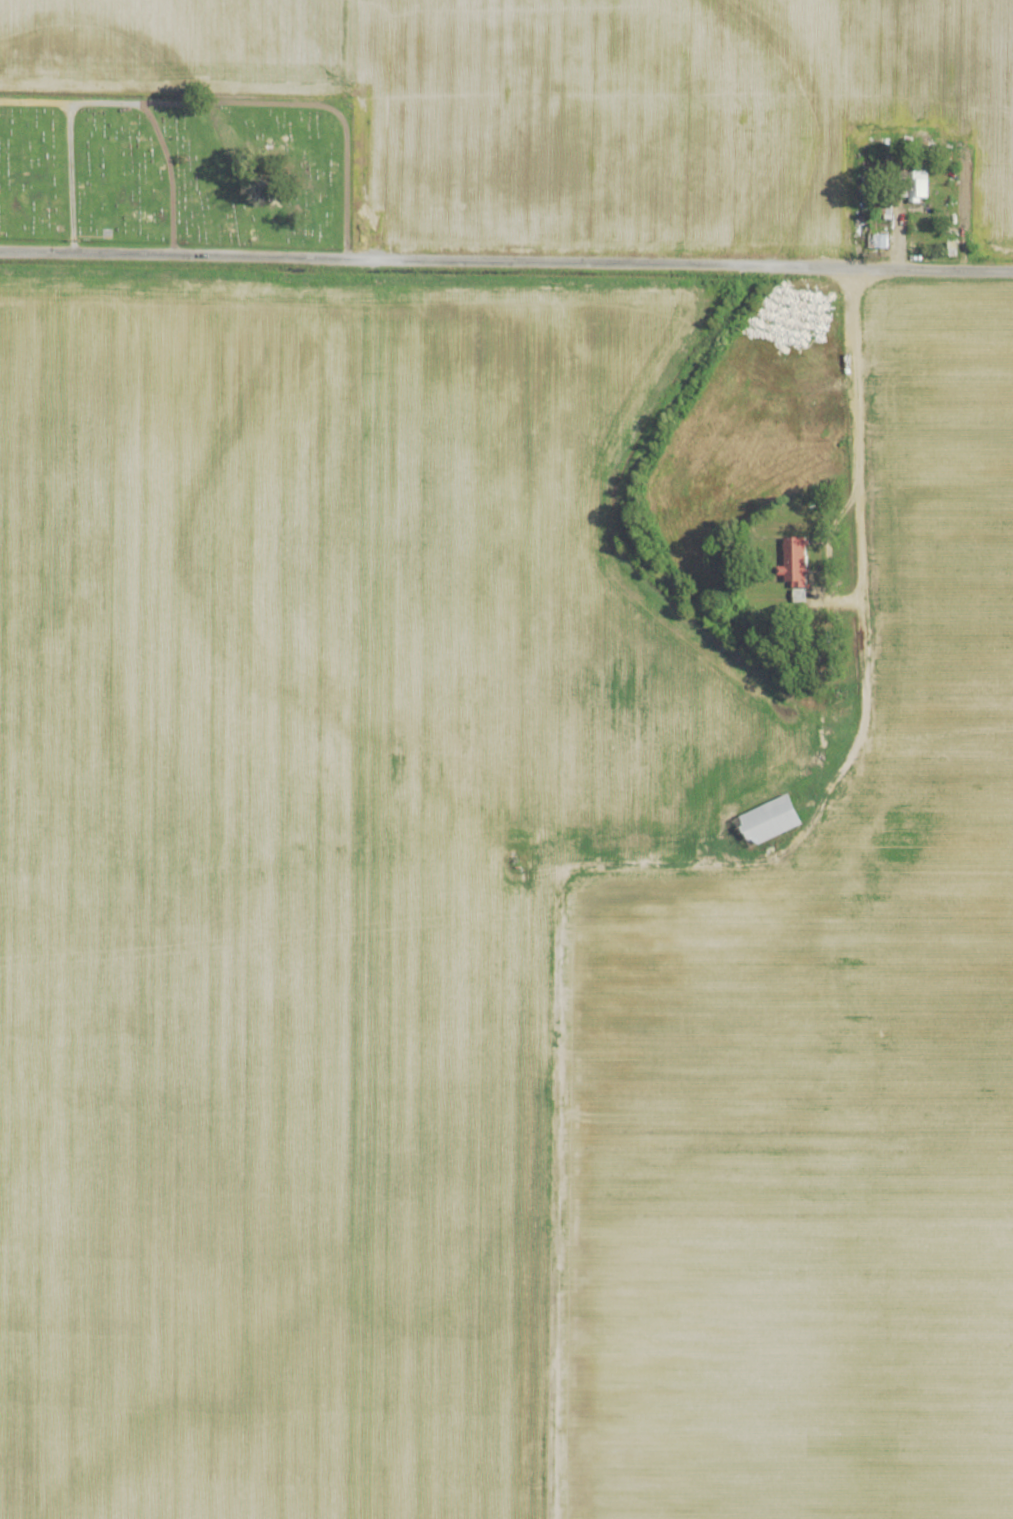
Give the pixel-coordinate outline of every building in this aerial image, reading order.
[(928,202),(928,171),(907,171),(907,201),(928,202)] [(887,248),(887,234),(862,234),(862,248),(887,248)] [(785,566),(778,566),(778,575),(785,575),(786,587),(808,586),(807,536),(785,537),(785,566)] [(732,818),(745,849),(804,825),(791,794),(732,818)]
